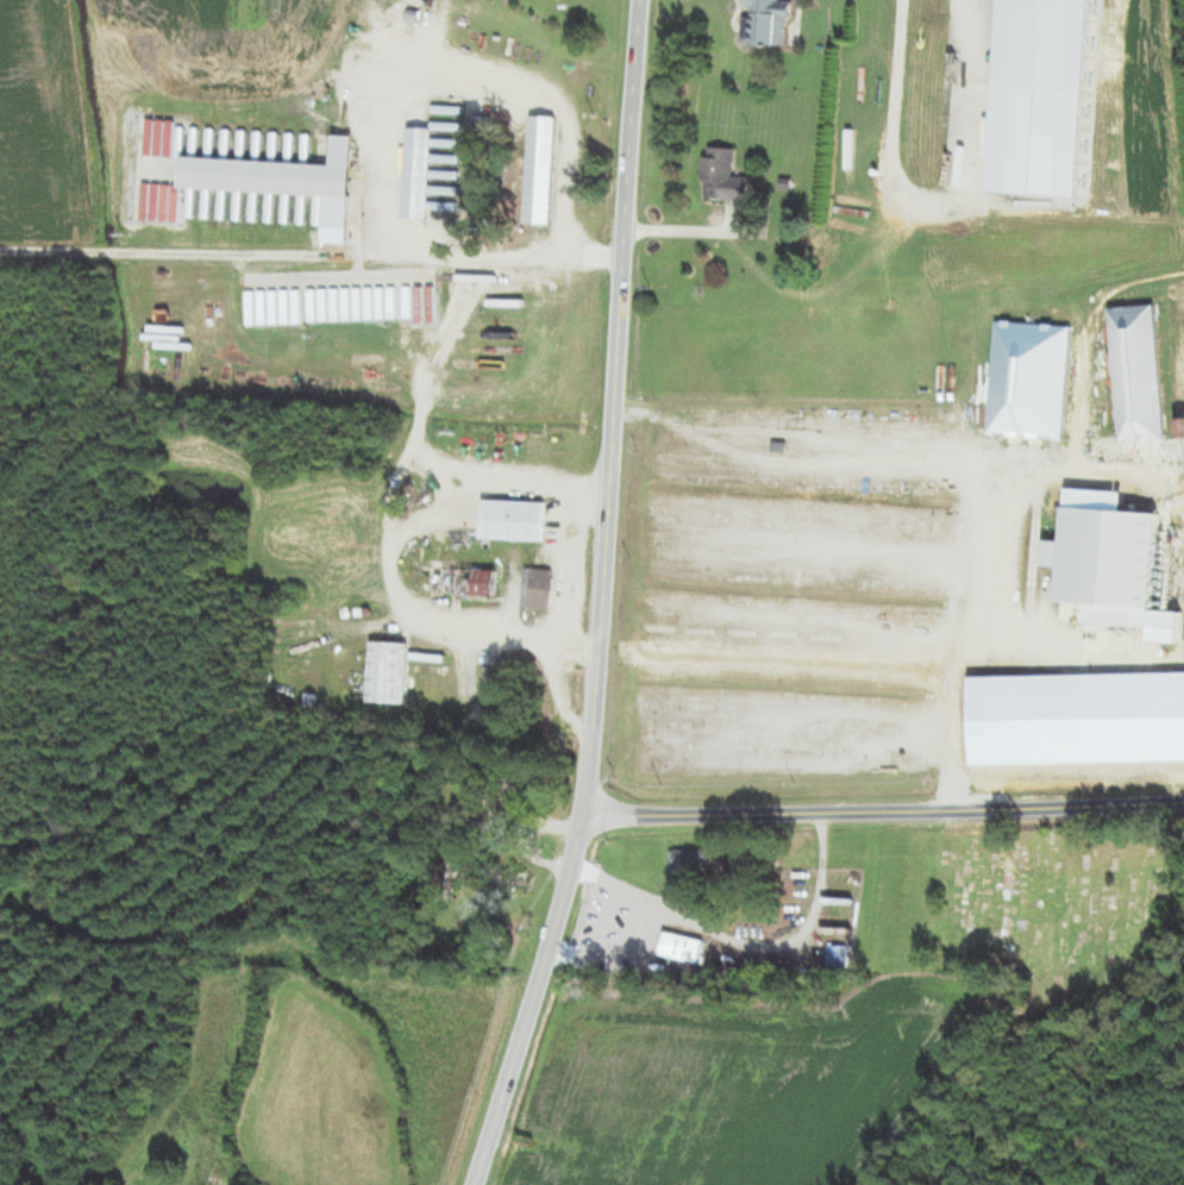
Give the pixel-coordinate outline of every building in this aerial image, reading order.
[(743,44),(785,47),(788,2),(780,2),(780,0),(746,0),(743,44)] [(551,225),(555,117),(528,116),(525,224),(551,225)] [(427,219),(431,128),(405,127),(402,218),(427,219)] [(330,165),(181,158),(179,189),(349,197),(352,136),(332,135),(330,165)] [(702,183),(733,184),(734,148),(702,148),(702,183)] [(1164,441),(1155,305),(1109,308),(1118,444),(1164,441)] [(479,540),(542,542),(543,503),(481,501),(479,540)] [(1057,623),(1152,627),(1158,513),(1064,508),(1063,542),(1044,541),(1043,566),(1060,567),(1057,623)] [(496,571),(430,568),(428,594),(494,597),(496,571)] [(552,569),(525,569),(525,609),(552,609),(552,569)] [(367,703),(406,705),(408,644),(369,642),(367,703)] [(706,850),(669,850),(669,879),(706,879),(706,850)] [(450,884),(461,860),(446,853),(435,877),(450,884)] [(500,889),(529,897),(536,870),(507,862),(500,889)] [(658,957),(698,964),(702,940),(662,933),(658,957)] [(846,945),(826,945),(826,969),(846,969),(846,945)]
